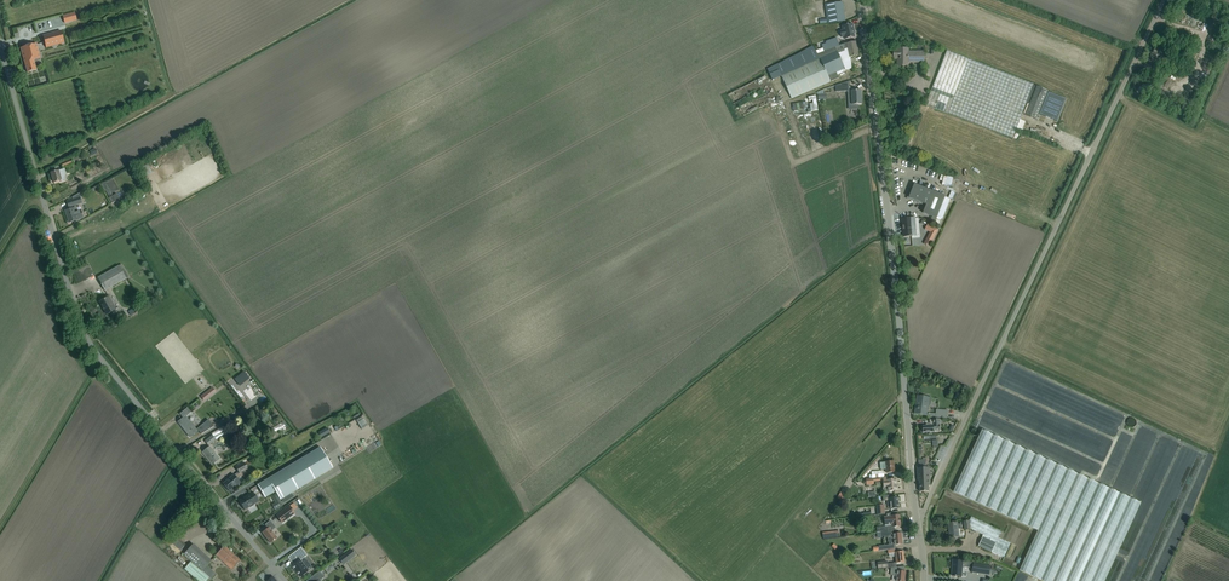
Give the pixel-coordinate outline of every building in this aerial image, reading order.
[(843,2),(837,3),(825,4),(828,24),(845,21),(843,2)] [(74,13),(63,16),(65,23),(76,20),(74,13)] [(855,37),(853,30),(854,30),(853,24),(842,26),(843,30),(840,31),(841,37),(844,36),(845,39),(855,37)] [(64,43),(60,31),(43,36),(46,48),(64,43)] [(826,42),(828,50),(840,46),(837,38),(826,42)] [(776,65),(767,69),(773,80),(781,76),(791,99),(831,82),(839,78),(836,72),(845,69),(845,70),(851,68),(850,57),(858,55),(855,42),(847,43),(846,43),(840,46),(824,51),(817,54),(815,51),(813,46),(797,55),(776,65)] [(41,58),(37,43),(20,48),(27,72),(36,70),(34,60),(41,58)] [(1153,53),(1161,56),(1163,51),(1155,47),(1153,53)] [(908,49),(903,49),(897,49),(897,50),(894,50),(894,56),(897,56),(897,65),(908,65),(908,62),(924,63),(924,52),(908,52),(908,49)] [(1033,84),(947,51),(926,105),(1012,138),(1033,84)] [(849,81),(836,85),(823,89),(824,93),(850,91),(849,81)] [(1037,87),(1025,115),(1037,119),(1039,114),(1057,121),(1066,100),(1048,92),(1048,91),(1037,87)] [(851,91),(852,105),(862,104),(861,90),(851,91)] [(813,134),(812,128),(814,127),(813,119),(809,120),(809,118),(806,119),(809,135),(813,134)] [(77,156),(60,163),(62,169),(80,161),(77,156)] [(154,162),(148,165),(151,172),(157,169),(154,162)] [(57,172),(51,173),(54,182),(59,181),(60,180),(60,181),(66,179),(65,175),(66,175),(65,169),(63,170),(58,171),(57,172)] [(955,192),(957,193),(962,182),(947,176),(947,177),(944,176),(941,184),(956,190),(955,192)] [(105,182),(102,184),(111,204),(115,202),(119,199),(119,198),(125,195),(123,190),(112,196),(112,195),(105,182)] [(923,213),(930,216),(932,216),(930,223),(938,226),(940,219),(936,218),(937,217),(942,219),(950,199),(945,197),(945,196),(914,184),(909,198),(926,205),(923,213)] [(79,197),(66,201),(68,208),(81,203),(79,197)] [(78,211),(76,207),(65,211),(69,223),(83,218),(80,210),(78,211)] [(916,229),(915,224),(915,218),(902,219),(903,237),(916,235),(916,229)] [(938,228),(928,223),(925,228),(930,231),(926,237),(932,240),(938,228)] [(128,277),(121,264),(97,278),(105,290),(128,277)] [(116,309),(108,297),(99,302),(105,311),(106,313),(106,314),(116,309)] [(212,388),(201,396),(204,401),(215,392),(212,388)] [(915,414),(926,415),(928,406),(931,406),(932,398),(929,398),(917,396),(915,414)] [(184,412),(187,415),(192,411),(196,416),(199,414),(192,405),(184,412)] [(947,418),(948,410),(936,409),(936,414),(928,413),(928,417),(947,418)] [(185,413),(176,420),(185,431),(194,425),(185,413)] [(367,414),(361,417),(366,427),(372,423),(367,414)] [(933,430),(940,430),(939,419),(929,420),(929,423),(927,423),(927,426),(923,426),(923,433),(933,432),(933,430)] [(208,420),(197,429),(201,434),(213,427),(208,420)] [(225,434),(221,428),(204,438),(206,440),(205,441),(208,446),(216,440),(225,434)] [(327,428),(321,431),(324,436),(330,432),(327,428)] [(953,491),(1038,530),(1020,570),(1044,580),(1104,580),(1141,502),(982,429),(953,491)] [(944,443),(940,455),(947,458),(951,445),(944,443)] [(209,447),(207,449),(202,452),(212,465),(219,459),(209,447)] [(332,468),(325,457),(320,447),(257,485),(265,498),(275,492),(276,493),(280,500),(332,468)] [(893,461),(887,462),(880,463),(881,470),(886,469),(886,473),(895,472),(893,461)] [(247,469),(244,463),(235,467),(239,473),(247,469)] [(929,468),(920,468),(918,468),(918,480),(920,480),(920,492),(928,491),(928,486),(930,486),(929,468)] [(234,487),(237,484),(235,481),(237,479),(234,475),(228,479),(223,484),(229,491),(234,487)] [(887,477),(883,477),(883,488),(883,489),(883,491),(884,492),(887,492),(888,491),(897,490),(895,479),(887,480),(887,477)] [(253,492),(239,501),(244,510),(259,501),(253,492)] [(837,499),(841,501),(845,494),(841,492),(837,499)] [(276,493),(271,496),(274,502),(271,504),(274,510),(283,505),(280,500),(276,493)] [(897,497),(891,498),(889,498),(890,509),(899,508),(897,497)] [(884,505),(876,506),(877,515),(885,514),(884,505)] [(294,513),(290,507),(276,517),(281,523),(294,513)] [(973,515),(975,528),(988,531),(988,535),(991,535),(991,539),(992,535),(991,528),(987,527),(986,522),(987,519),(984,519),(979,518),(979,513),(978,513),(969,510),(968,516),(973,515)] [(885,526),(876,527),(877,532),(882,532),(887,531),(893,531),(895,530),(894,527),(901,526),(899,515),(892,516),(891,513),(889,513),(886,514),(887,517),(884,518),(885,526)] [(820,529),(817,525),(814,522),(810,526),(817,532),(820,529)] [(957,522),(954,523),(948,524),(949,530),(949,533),(950,538),(959,537),(958,529),(962,529),(961,524),(958,524),(957,522)] [(271,530),(275,527),(272,524),(262,532),(270,543),(277,538),(271,530)] [(887,531),(882,532),(882,538),(887,537),(887,539),(888,539),(893,539),(894,545),(895,545),(902,544),(901,533),(894,534),(893,531),(887,531)] [(180,550),(185,545),(174,534),(168,539),(180,550)] [(996,551),(1000,542),(987,534),(982,544),(996,551)] [(193,544),(184,554),(211,580),(216,575),(207,566),(211,561),(193,544)] [(224,546),(220,550),(216,555),(232,570),(240,561),(224,546)] [(293,563),(291,565),(300,578),(309,571),(301,560),(307,555),(301,547),(288,557),(293,563)] [(352,549),(339,559),(344,565),(357,555),(352,549)] [(890,550),(888,550),(888,554),(895,553),(896,563),(904,562),(903,552),(895,552),(895,549),(890,550)] [(963,561),(959,560),(953,560),(952,568),(953,568),(953,570),(952,570),(952,576),(955,576),(962,577),(962,567),(967,568),(967,562),(963,562),(963,561)] [(191,562),(184,569),(198,580),(207,580),(209,578),(191,562)] [(991,565),(973,563),(972,573),(990,576),(991,565)] [(890,575),(897,575),(896,580),(904,580),(905,572),(905,566),(891,568),(890,572),(890,575)] [(308,580),(320,580),(324,577),(320,571),(308,580)]
